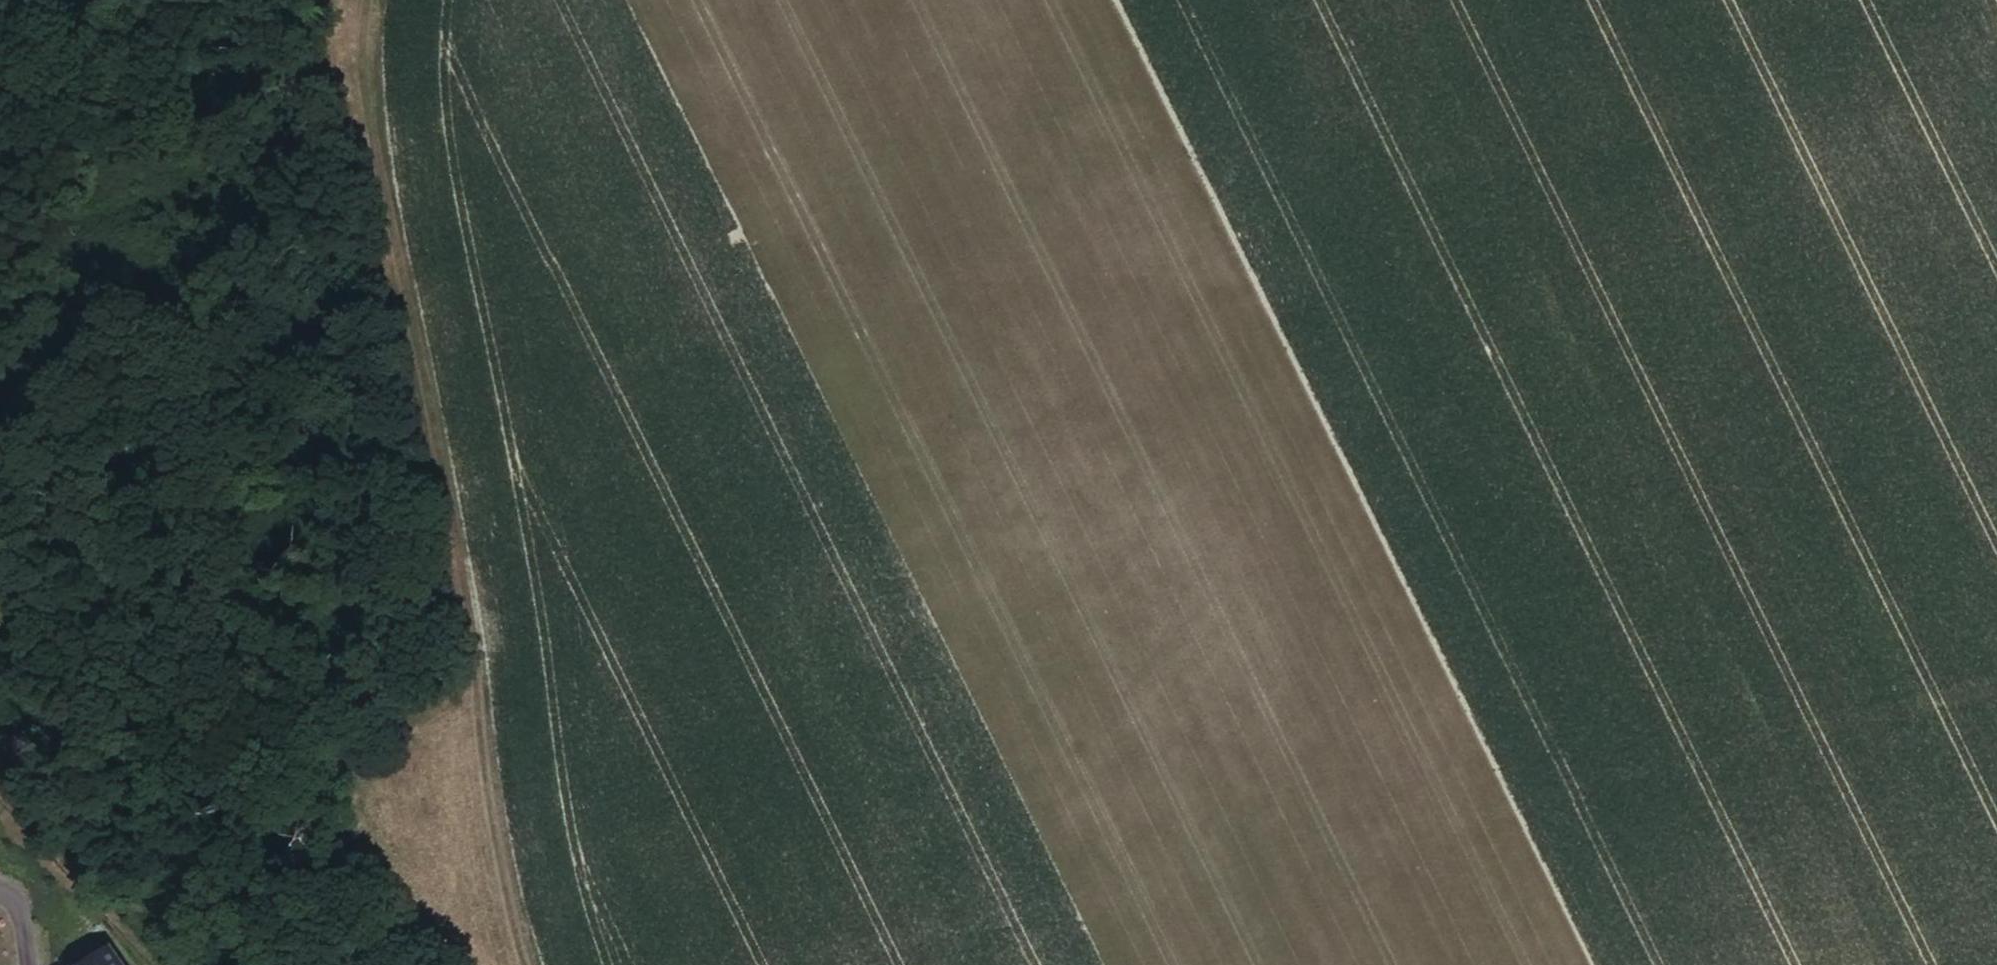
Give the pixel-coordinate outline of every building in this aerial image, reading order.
[(98,964),(119,964),(112,956),(98,964)]
